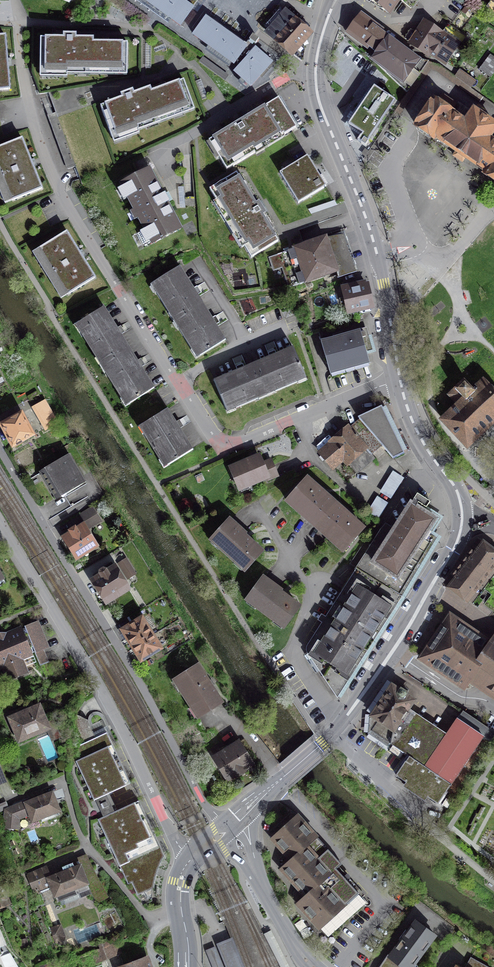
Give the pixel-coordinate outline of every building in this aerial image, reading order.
[(180,0),(144,0),(180,26),(192,9),(189,7),(180,0)] [(385,10),(390,3),(395,6),(400,0),(371,0),(385,10)] [(310,33),(279,6),(261,26),(292,53),(310,33)] [(377,52),(388,37),(360,17),(349,32),(377,52)] [(206,19),(194,36),(234,64),(246,48),(206,19)] [(425,52),(439,32),(426,24),(419,34),(412,29),(405,38),(425,52)] [(439,32),(425,52),(443,64),(456,45),(460,48),(467,38),(448,26),(442,35),(439,32)] [(63,38),(40,38),(40,70),(63,71),(63,77),(67,77),(67,67),(98,68),(98,74),(102,74),(102,68),(123,68),(122,74),(127,75),(128,43),(75,42),(76,35),(63,35),(63,38)] [(0,36),(0,90),(10,90),(6,36),(0,36)] [(259,40),(253,36),(249,41),(255,45),(259,40)] [(388,37),(377,52),(371,59),(407,92),(428,61),(419,60),(388,37)] [(271,64),(256,50),(236,73),(251,87),(271,64)] [(491,55),(481,70),(491,77),(493,73),(493,57),(491,55)] [(475,82),(463,73),(459,79),(471,88),(475,82)] [(122,98),(101,106),(112,136),(133,128),(135,134),(139,133),(136,124),(165,114),(167,119),(171,118),(169,112),(189,105),(191,111),(195,109),(184,80),(135,98),(133,91),(121,95),(122,98)] [(395,101),(374,86),(348,125),(362,134),(358,141),(365,146),(368,141),(395,101)] [(442,95),(437,103),(434,102),(417,127),(434,139),(436,136),(487,172),(486,174),(493,180),(493,125),(474,111),(465,123),(450,113),(456,105),(442,95)] [(266,106),(284,135),(297,127),(279,98),(266,106)] [(284,135),(266,106),(209,141),(227,170),(255,152),(253,149),(260,144),(263,148),(284,135)] [(0,147),(0,171),(1,173),(0,173),(0,179),(3,178),(11,200),(42,189),(22,139),(0,147)] [(326,186),(307,156),(280,173),(298,203),(326,186)] [(149,170),(122,184),(145,229),(137,233),(143,244),(152,240),(153,242),(180,228),(167,204),(169,202),(164,194),(162,195),(149,170)] [(237,173),(210,190),(216,200),(220,198),(227,210),(220,213),(226,223),(232,219),(248,244),(244,246),(251,257),(278,241),(262,215),(266,213),(259,202),(256,204),(237,173)] [(67,232),(39,249),(52,269),(46,273),(49,278),(55,274),(67,295),(95,278),(67,232)] [(326,238),(268,257),(272,268),(281,265),(289,288),(336,272),(338,278),(356,272),(344,235),(327,240),(326,238)] [(174,321),(202,304),(180,268),(152,285),(174,321)] [(365,281),(340,287),(347,314),(371,309),(365,281)] [(202,304),(174,321),(197,357),(225,340),(202,304)] [(101,365),(129,348),(104,308),(76,325),(101,365)] [(363,320),(319,332),(331,375),(370,364),(364,345),(370,344),(363,320)] [(129,348),(101,365),(126,405),(154,388),(129,348)] [(254,364),(267,394),(306,378),(293,348),(254,364)] [(267,394),(254,364),(215,381),(228,411),(267,394)] [(483,383),(474,392),(464,381),(450,395),(460,405),(444,420),(468,445),(490,423),(493,420),(493,394),(483,383)] [(44,402),(34,407),(45,428),(55,422),(44,402)] [(404,453),(382,406),(358,418),(360,420),(350,429),(350,430),(333,444),(322,454),(329,462),(340,453),(357,473),(374,458),(370,454),(381,444),(393,458),(404,453)] [(167,409),(140,427),(165,467),(192,450),(167,409)] [(21,412),(1,423),(13,446),(33,436),(21,412)] [(69,455),(41,472),(57,498),(45,505),(53,518),(66,510),(58,497),(85,481),(69,455)] [(259,456),(231,468),(240,489),(241,489),(240,487),(250,483),(251,484),(267,477),(268,480),(278,476),(273,464),(269,465),(267,461),(262,463),(259,456)] [(380,491),(392,498),(405,476),(393,469),(380,491)] [(335,503),(309,480),(304,486),(302,484),(287,501),(315,526),(335,503)] [(430,502),(417,494),(394,530),(386,525),(381,531),(372,545),(366,540),(350,564),(357,568),(400,595),(434,539),(425,534),(434,519),(424,512),(430,502)] [(380,516),(389,501),(378,495),(370,511),(380,516)] [(361,526),(335,503),(315,526),(343,551),(358,534),(356,532),(361,526)] [(81,514),(89,527),(98,521),(90,508),(81,514)] [(246,534),(230,519),(212,540),(245,570),(262,551),(244,536),(246,534)] [(95,546),(81,524),(63,535),(77,557),(95,546)] [(480,543),(448,584),(467,599),(493,564),(493,553),(480,543)] [(135,574),(126,560),(119,564),(128,578),(135,574)] [(101,576),(93,580),(105,601),(128,587),(112,562),(98,571),(101,576)] [(400,595),(357,568),(308,645),(307,648),(307,650),(307,653),(336,695),(400,595)] [(281,591),(264,578),(248,599),(284,626),(299,606),(280,592),(281,591)] [(463,686),(470,676),(492,645),(491,645),(450,617),(422,658),(463,686)] [(123,630),(132,645),(151,633),(142,618),(123,630)] [(40,636),(39,633),(40,633),(36,623),(0,638),(0,652),(40,636)] [(160,648),(151,633),(132,645),(141,659),(160,648)] [(0,652),(0,666),(4,665),(9,679),(26,672),(20,658),(35,652),(40,665),(49,662),(43,649),(47,647),(43,638),(41,638),(40,636),(0,652)] [(491,645),(492,645),(470,676),(493,692),(493,641),(491,645)] [(198,665),(175,680),(198,717),(222,703),(198,665)] [(413,700),(394,730),(379,720),(371,731),(407,755),(400,765),(402,767),(397,775),(438,803),(446,790),(455,796),(493,737),(493,733),(463,712),(457,720),(443,711),(447,707),(449,702),(423,685),(413,700)] [(373,716),(379,720),(394,730),(413,700),(406,695),(407,693),(401,689),(399,691),(392,686),(373,716)] [(16,711),(8,714),(19,740),(48,728),(39,706),(18,715),(16,711)] [(79,745),(76,760),(95,799),(131,782),(107,733),(96,738),(89,724),(78,730),(79,745)] [(244,740),(239,743),(245,753),(250,750),(244,740)] [(238,744),(215,758),(227,778),(251,764),(238,744)] [(60,815),(52,793),(27,803),(26,802),(8,808),(6,809),(4,827),(18,828),(18,818),(30,814),(33,820),(47,815),(49,819),(60,815)] [(0,804),(0,811),(6,809),(8,808),(6,802),(0,804)] [(138,802),(99,820),(128,884),(133,881),(144,904),(152,900),(154,882),(159,866),(163,856),(138,802)] [(305,896),(337,868),(342,864),(298,815),(271,839),(290,860),(280,869),(305,896)] [(46,867),(30,874),(35,886),(49,881),(57,901),(80,892),(82,896),(91,893),(92,892),(97,902),(107,897),(97,878),(95,879),(86,855),(71,861),(72,863),(62,867),(64,871),(51,877),(46,867)] [(337,868),(305,896),(297,904),(319,929),(323,926),(356,896),(359,893),(337,868)] [(143,921),(129,926),(133,935),(146,930),(143,921)] [(416,921),(390,955),(388,954),(379,966),(412,966),(426,948),(424,947),(433,934),(416,921)] [(59,926),(52,929),(57,942),(63,944),(63,937),(59,926)] [(223,943),(233,966),(242,966),(231,940),(223,943)] [(110,945),(91,952),(95,962),(114,955),(110,945)] [(120,966),(151,966),(147,957),(120,966)] [(471,957),(465,966),(489,966),(471,957)]
